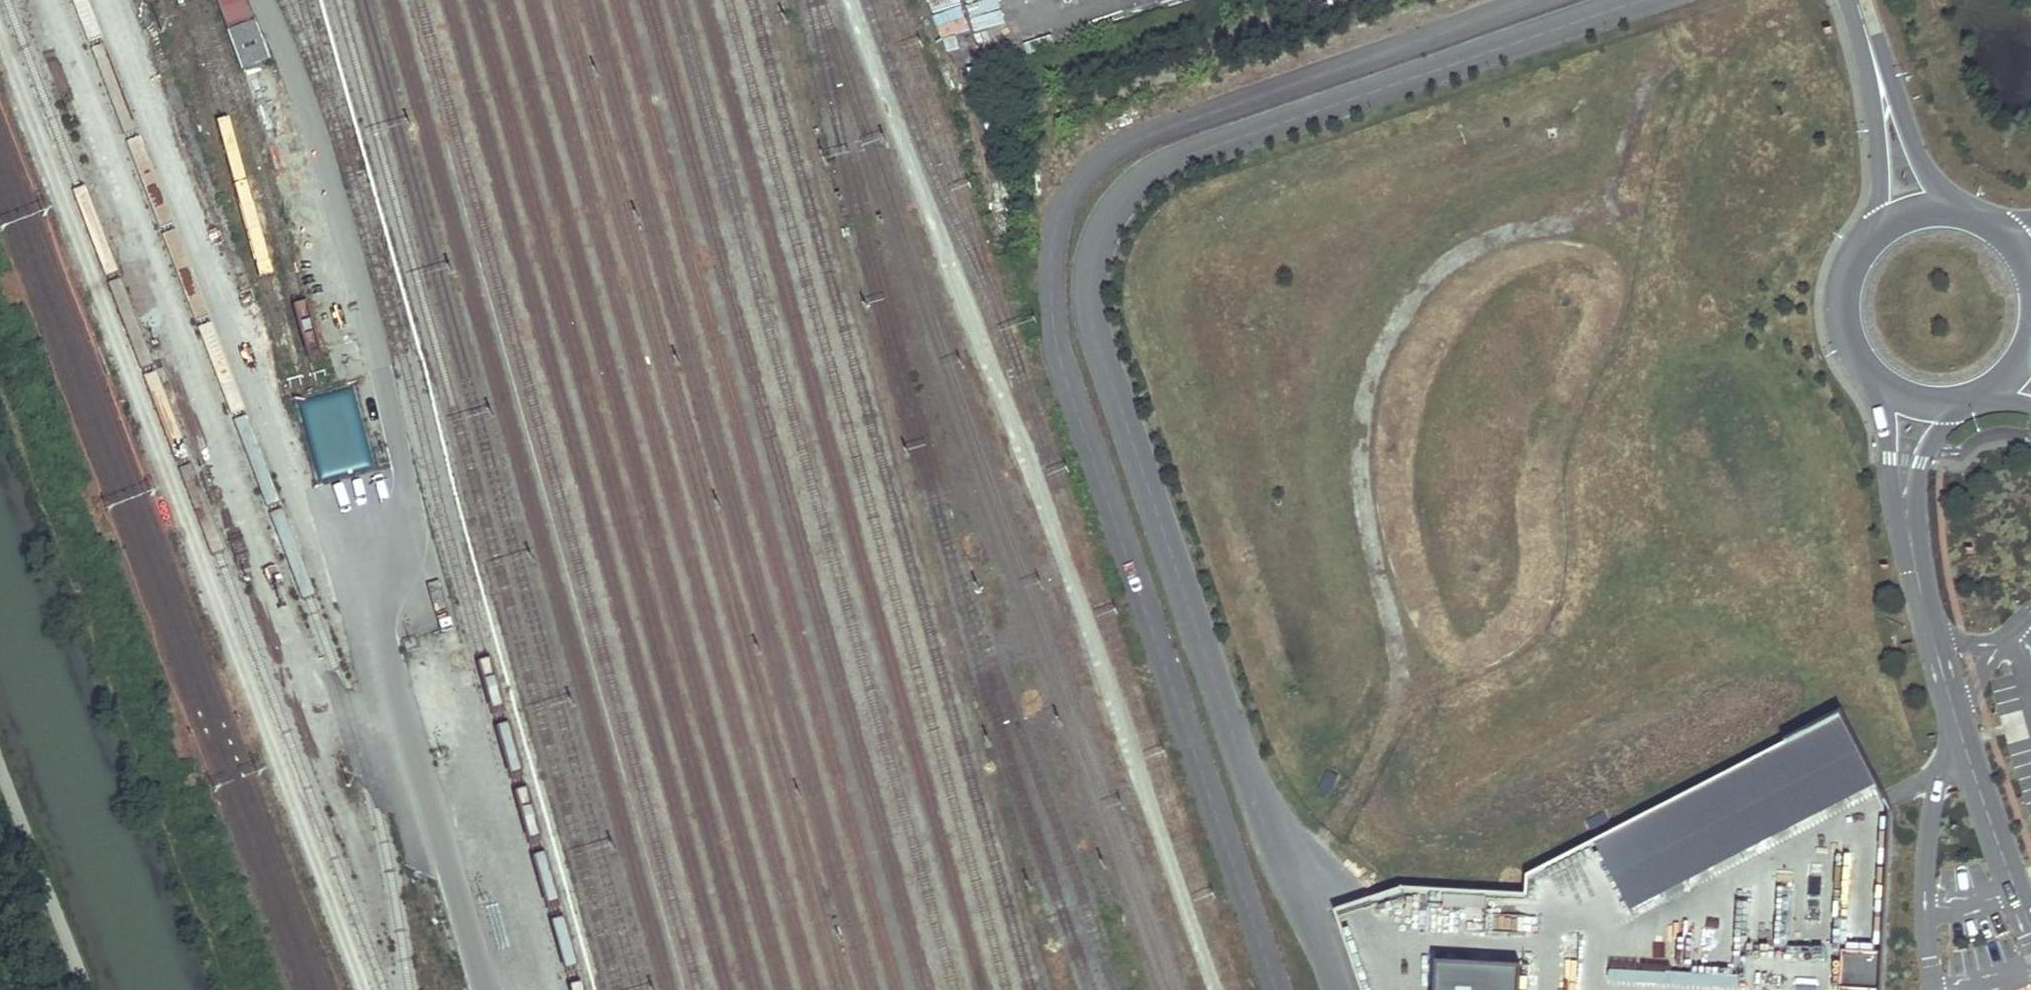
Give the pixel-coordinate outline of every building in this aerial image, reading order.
[(248,19),(241,0),(216,0),(226,27),(248,19)] [(242,68),(263,61),(258,45),(237,52),(242,68)] [(1597,841),(1633,910),(1882,780),(1845,711),(1597,841)] [(1888,951),(1845,949),(1843,989),(1886,989),(1888,951)] [(1524,962),(1440,958),(1438,989),(1523,989),(1524,962)]
